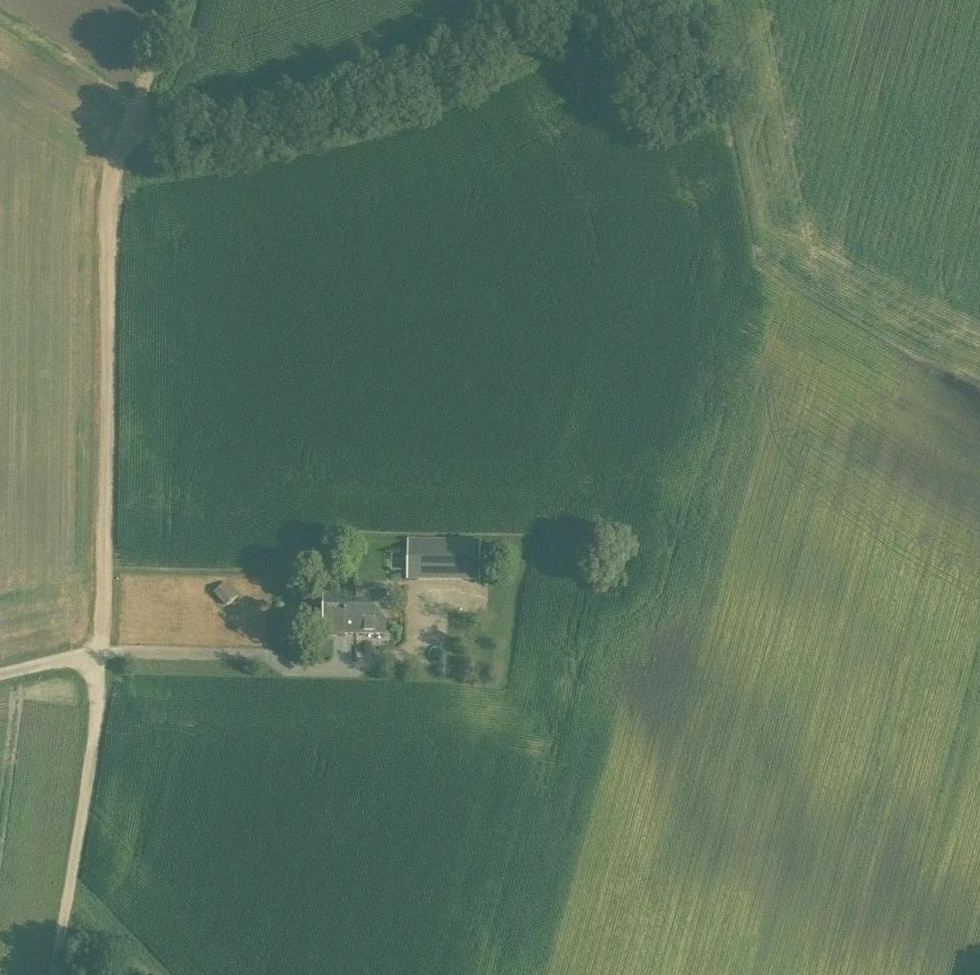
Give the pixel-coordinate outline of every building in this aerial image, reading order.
[(421,561),(421,540),(407,540),(407,580),(417,581),(417,561),(421,561)] [(226,582),(214,592),(226,606),(238,595),(226,582)] [(358,636),(358,591),(327,591),(327,635),(358,636)] [(358,591),(358,636),(389,636),(389,592),(358,591)]
